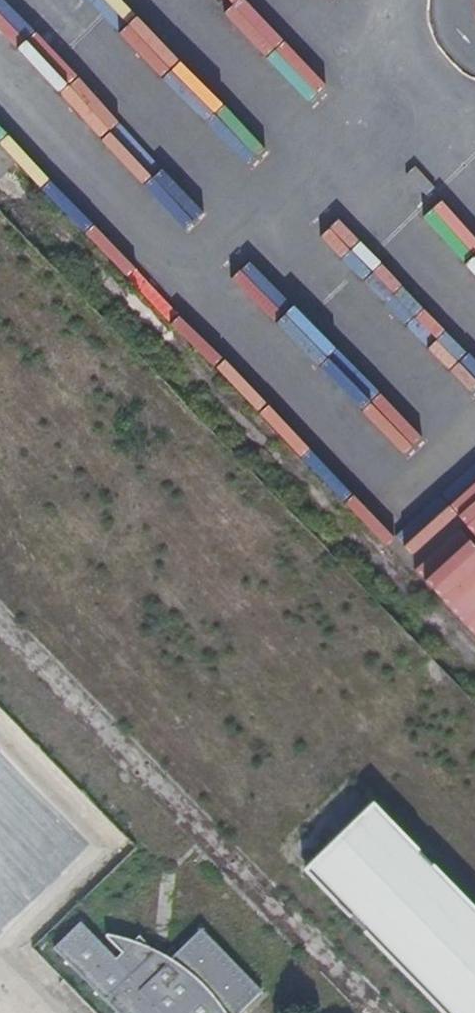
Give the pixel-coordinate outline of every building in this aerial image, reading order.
[(280,77),(299,59),(243,0),(206,0),(280,77)] [(295,351),(354,418),(373,401),(297,316),(286,325),(303,344),(295,351)] [(430,584),(474,633),(474,542),(430,584)] [(368,801),(299,868),(441,1012),(474,1012),(474,910),(368,801)] [(56,948),(119,1012),(242,1012),(265,989),(202,925),(167,958),(150,947),(138,936),(133,941),(104,936),(121,955),(115,961),(80,925),(56,948)]
